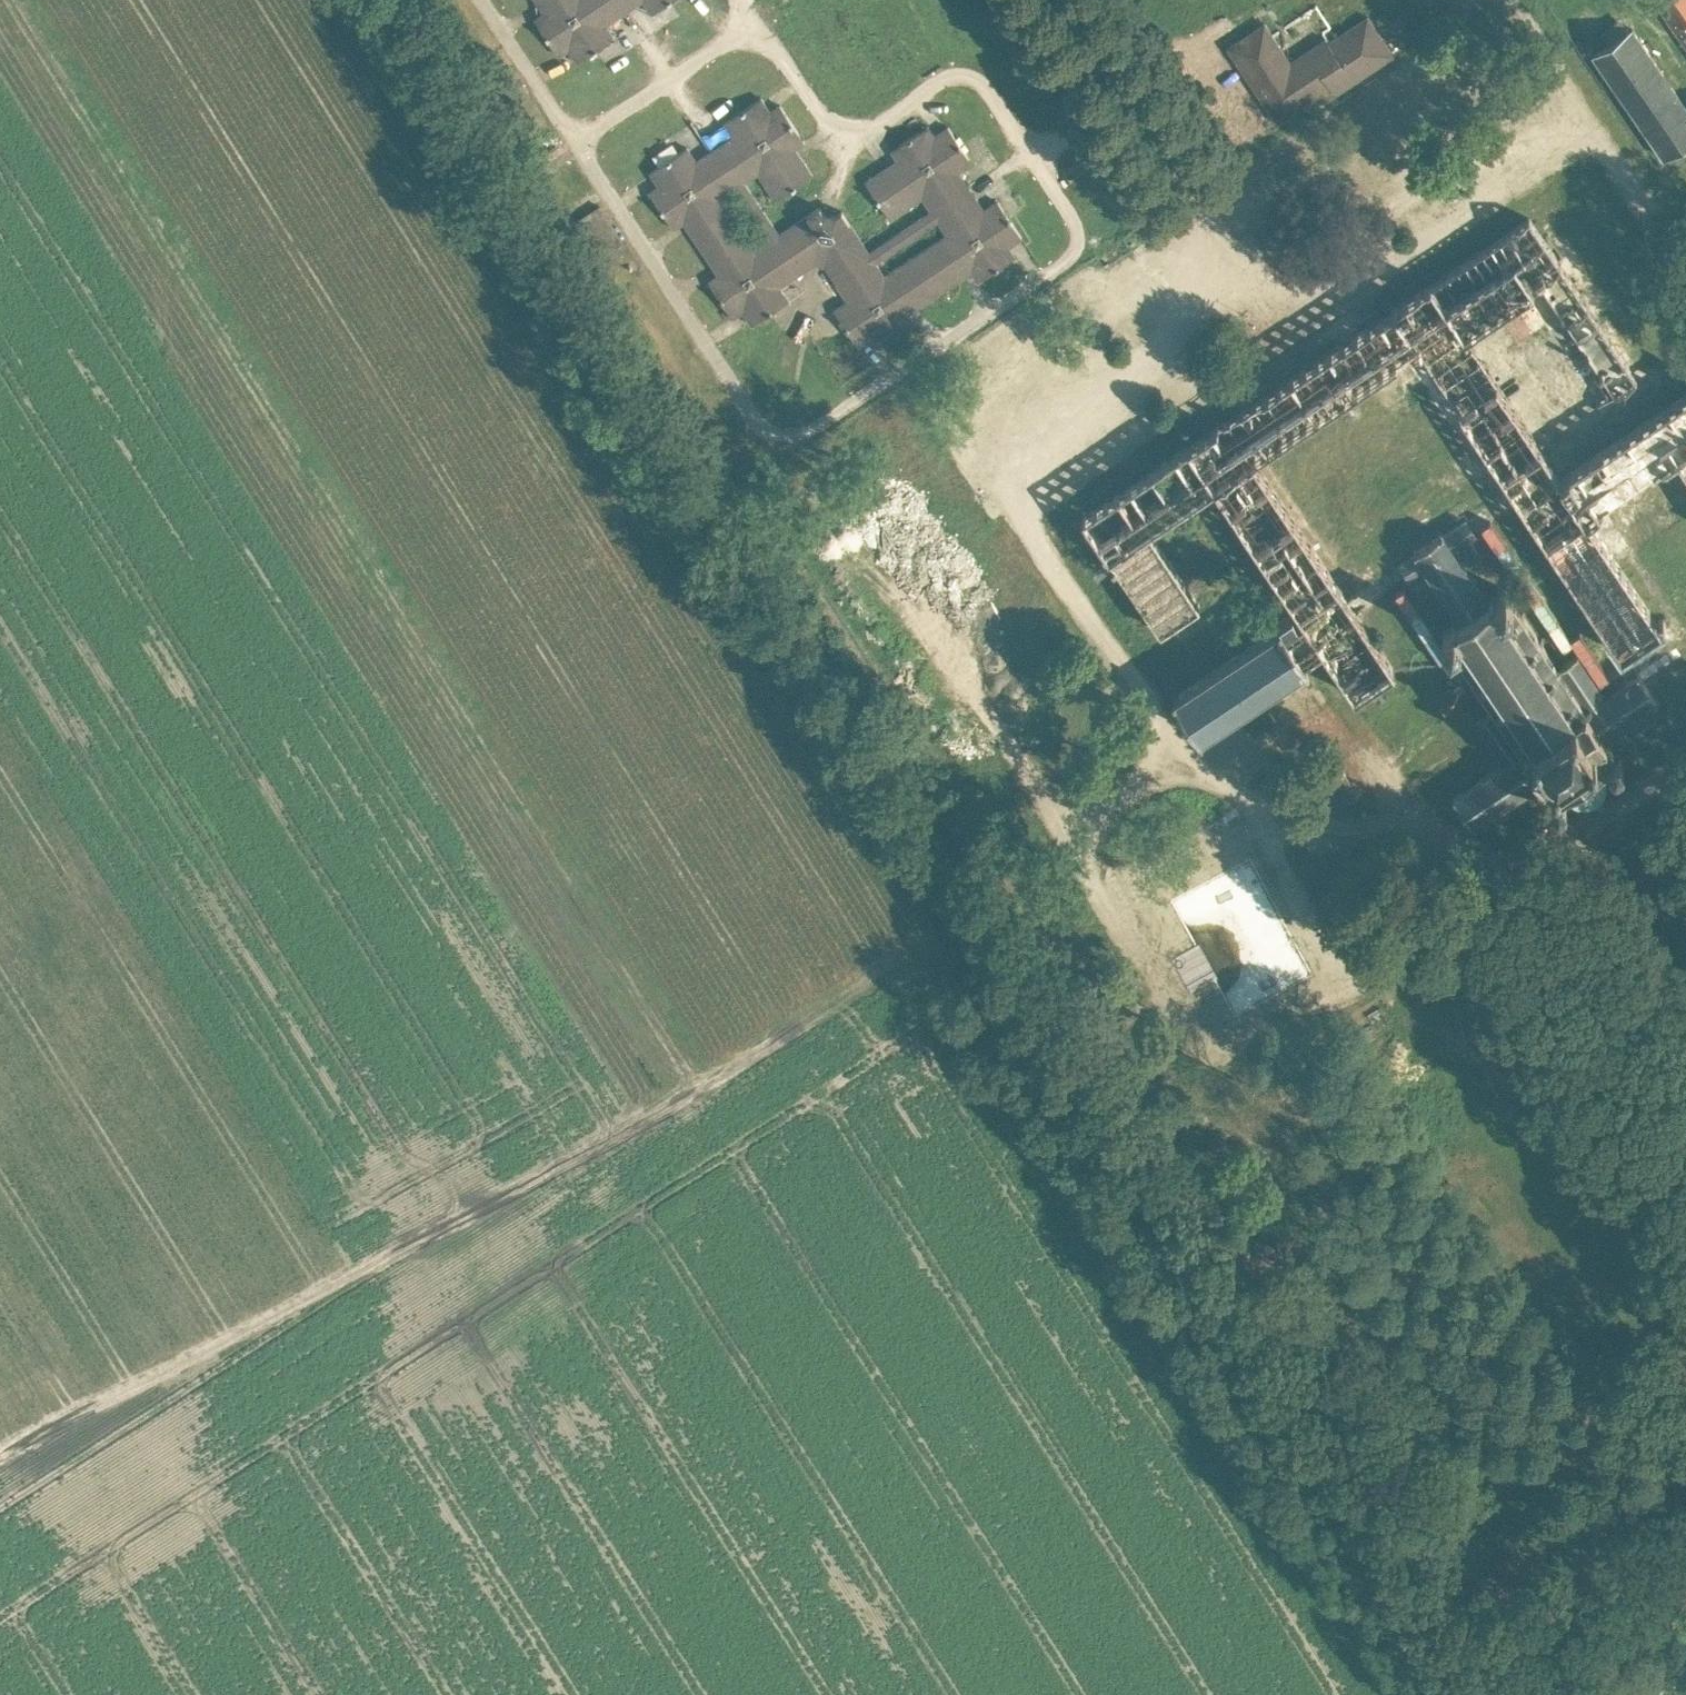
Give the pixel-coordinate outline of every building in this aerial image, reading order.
[(545,12),(535,18),(559,55),(569,48),(578,62),(615,37),(606,24),(641,0),(537,0),(545,12)] [(652,12),(671,0),(644,0),(652,12)] [(1685,45),(1685,0),(1655,0),(1685,45)] [(1399,14),(1386,22),(1400,44),(1413,36),(1399,14)] [(1295,67),(1264,22),(1228,47),(1278,122),(1331,87),(1335,93),(1393,54),(1367,16),(1327,43),(1328,45),(1295,67)] [(1663,156),(1685,140),(1685,107),(1632,28),(1593,54),(1663,156)] [(776,199),(792,188),(813,174),(795,147),(805,141),(780,104),(770,110),(761,97),(725,121),(734,135),(696,160),(687,146),(651,171),(660,184),(650,191),(674,228),(684,221),(719,273),(709,280),(733,317),(743,310),(752,323),(789,299),(780,285),(814,262),(825,265),(848,299),(834,308),(859,345),(872,336),(879,346),(916,322),(909,312),(972,270),(978,280),(1015,256),(1008,246),(1022,236),(998,200),(984,209),(959,171),(973,162),(948,126),(935,135),(928,125),(891,149),(898,159),(866,181),(868,183),(889,216),(890,217),(922,196),(932,210),(869,251),(842,210),(835,214),(824,212),(820,206),(779,233),(744,181),(758,172),(776,199)] [(579,218),(603,254),(623,241),(600,205),(579,218)] [(1188,445),(1187,444),(1163,460),(1163,461),(1083,515),(1111,557),(1109,559),(1111,562),(1114,560),(1161,631),(1200,604),(1148,528),(1213,484),(1299,610),(1294,613),(1293,611),(1279,620),(1282,624),(1174,696),(1188,716),(1200,734),(1204,732),(1225,751),(1229,748),(1231,751),(1311,698),(1309,695),(1313,692),(1304,665),(1308,663),(1304,657),(1322,645),(1355,695),(1394,669),(1357,613),(1408,578),(1419,595),(1436,583),(1460,619),(1442,630),(1495,708),(1476,721),(1504,763),(1452,798),(1453,800),(1455,799),(1471,823),(1469,824),(1471,826),(1537,782),(1538,784),(1544,781),(1552,794),(1551,796),(1556,804),(1559,804),(1565,800),(1566,796),(1562,790),(1565,788),(1566,790),(1571,787),(1574,789),(1577,791),(1580,792),(1584,792),(1587,792),(1590,791),(1593,790),(1596,788),(1599,785),(1601,782),(1602,779),(1603,776),(1604,773),(1604,769),(1603,766),(1607,763),(1606,761),(1609,759),(1613,764),(1616,765),(1622,761),(1624,758),(1619,751),(1615,751),(1607,738),(1612,735),(1610,733),(1659,700),(1657,698),(1656,699),(1638,673),(1620,685),(1605,695),(1577,654),(1558,666),(1505,588),(1488,600),(1464,565),(1481,553),(1470,536),(1521,502),(1609,635),(1621,653),(1664,625),(1665,621),(1663,617),(1659,618),(1656,620),(1614,556),(1629,546),(1603,506),(1679,455),(1685,466),(1685,394),(1561,477),(1473,347),(1505,325),(1518,344),(1545,325),(1598,404),(1636,378),(1529,217),(1507,231),(1508,232),(1431,283),(1431,282),(1392,308),(1392,309),(1342,343),(1342,342),(1277,385),(1278,386),(1228,419),(1227,419),(1188,445)] [(1514,586),(1541,625),(1561,611),(1534,572),(1514,586)]
